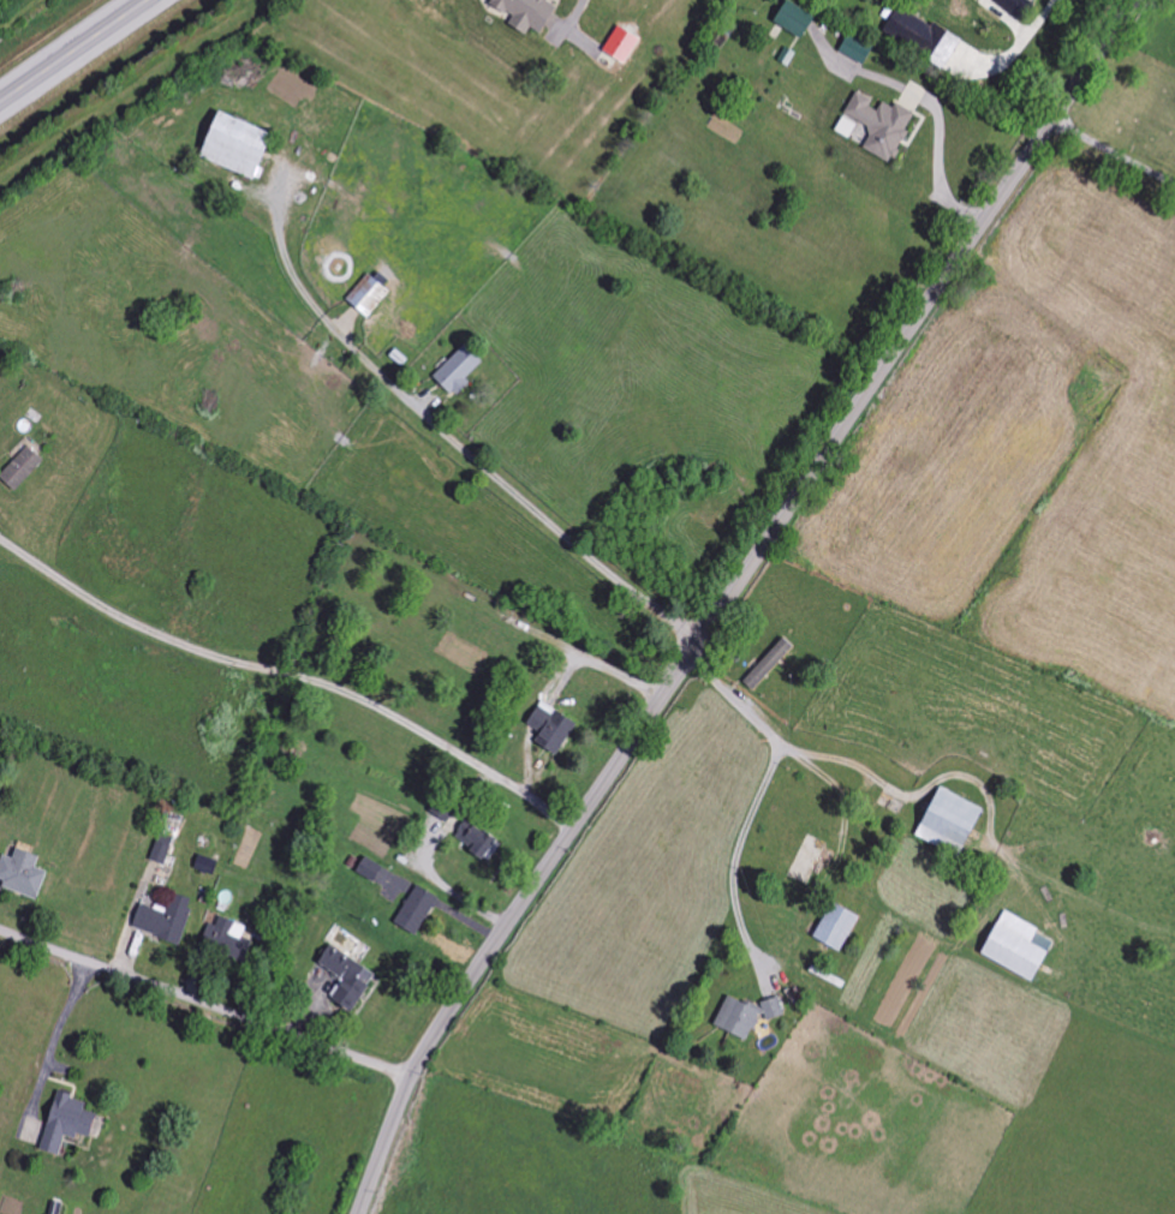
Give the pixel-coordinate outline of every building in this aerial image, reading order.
[(496,6),(506,8),(519,16),(517,25),(535,35),(538,29),(553,33),(563,16),(553,10),(556,0),(498,0),(496,6)] [(800,42),(814,20),(783,0),(769,21),(800,42)] [(991,3),(1018,16),(1026,0),(993,0),(991,3)] [(924,61),(941,71),(958,40),(941,31),(940,34),(894,9),(881,32),(926,57),(924,61)] [(610,53),(633,65),(647,38),(624,27),(610,53)] [(836,54),(865,66),(873,47),(844,35),(836,54)] [(992,84),(1000,59),(955,44),(947,69),(992,84)] [(841,113),(854,91),(872,103),(869,108),(873,112),(879,102),(889,108),(893,103),(913,115),(905,131),(902,131),(908,134),(905,140),(899,142),(894,149),(895,150),(899,153),(896,159),(891,159),(889,159),(885,163),(860,149),(866,137),(865,127),(841,113)] [(286,134),(231,113),(213,161),(268,182),(286,134)] [(398,290),(374,273),(353,301),(377,318),(398,290)] [(440,376),(461,400),(478,384),(473,379),(490,364),(473,345),(440,376)] [(4,477),(21,493),(50,462),(34,446),(4,477)] [(794,647),(780,636),(741,684),(755,696),(794,647)] [(541,744),(564,758),(585,725),(549,702),(533,726),(547,735),(541,744)] [(978,810),(936,786),(910,832),(952,856),(978,810)] [(453,823),(463,801),(443,793),(434,815),(453,823)] [(460,842),(494,860),(504,840),(470,822),(460,842)] [(179,841),(162,836),(154,862),(171,867),(179,841)] [(8,889),(46,902),(56,873),(45,870),(50,858),(24,849),(20,860),(9,856),(0,879),(10,882),(8,889)] [(220,878),(225,863),(202,855),(197,870),(220,878)] [(382,885),(391,869),(369,857),(360,873),(382,885)] [(422,938),(443,898),(421,886),(399,925),(422,938)] [(187,946),(202,901),(180,894),(173,915),(146,906),(139,931),(187,946)] [(853,917),(825,905),(810,942),(838,954),(853,917)] [(976,956),(1025,982),(1041,954),(1026,946),(1035,930),(1000,911),(976,956)] [(1028,948),(1047,954),(1050,941),(1032,936),(1028,948)] [(359,1014),(377,986),(367,980),(373,971),(336,948),(325,965),(349,980),(337,1000),(359,1014)] [(710,1028),(745,1043),(759,1011),(724,996),(710,1028)] [(758,1005),(766,1022),(783,1015),(776,997),(758,1005)] [(49,1152),(68,1157),(73,1138),(86,1141),(87,1136),(104,1140),(109,1117),(95,1114),(97,1103),(62,1095),(49,1152)]
